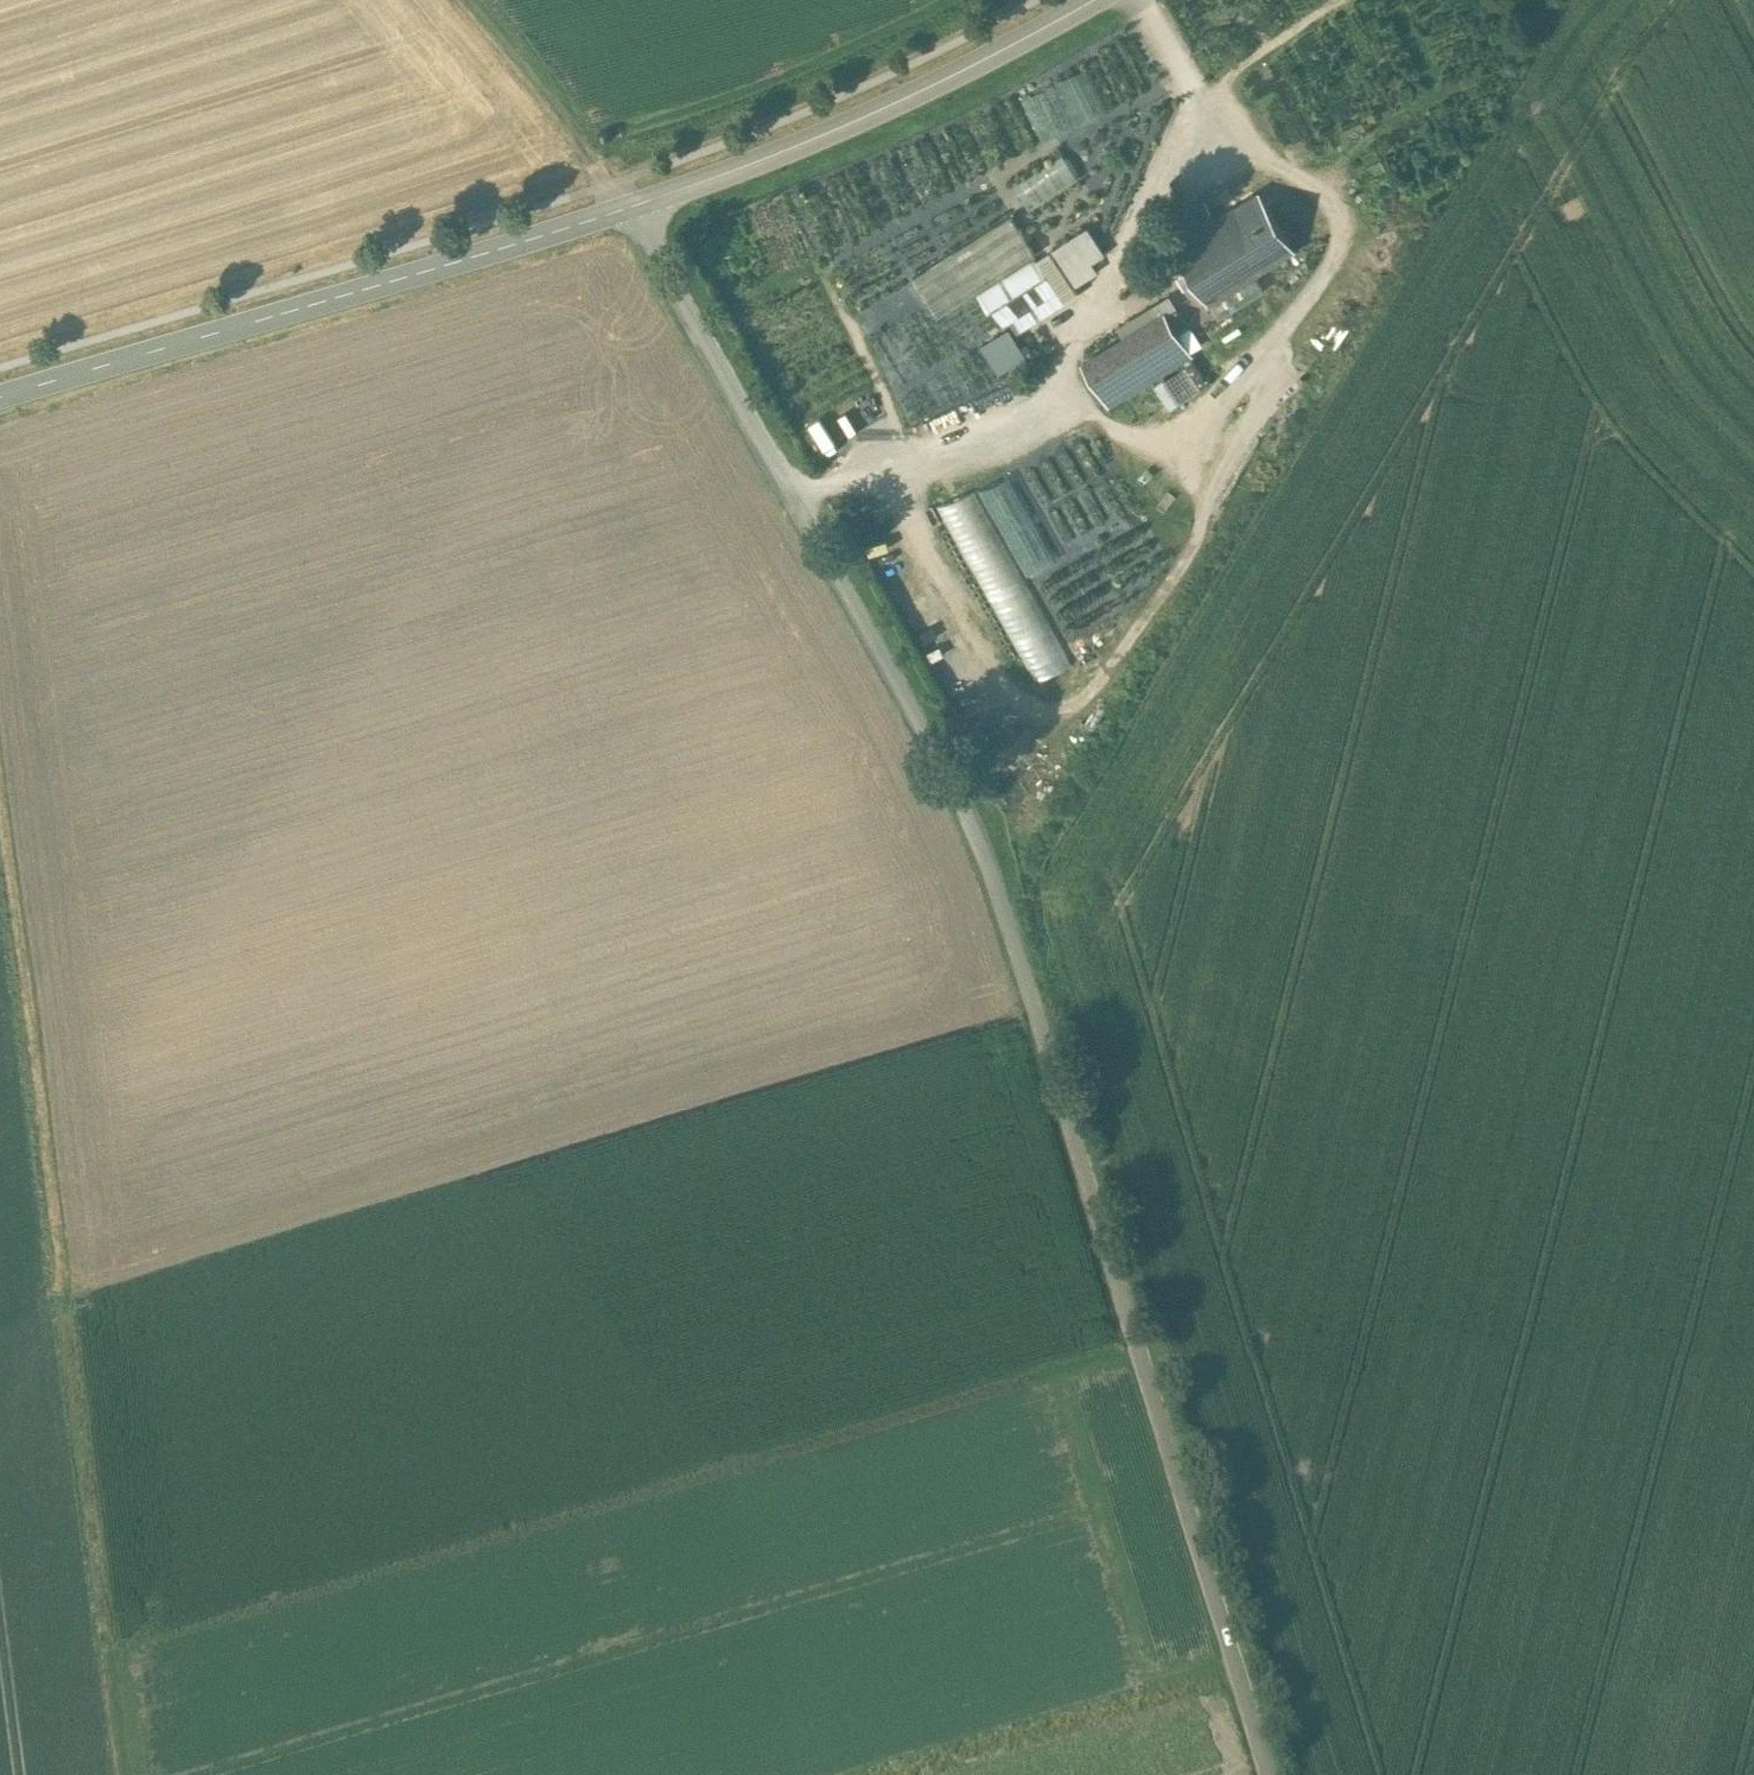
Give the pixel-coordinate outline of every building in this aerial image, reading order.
[(1072,156),(1023,179),(1033,199),(1082,175),(1072,156)] [(1259,192),(1215,219),(1249,275),(1293,247),(1259,192)] [(1249,275),(1215,219),(1175,244),(1209,300),(1249,275)] [(1087,255),(1064,270),(1075,287),(1098,272),(1087,255)] [(1178,309),(1100,356),(1120,389),(1187,348),(1178,333),(1188,327),(1178,309)] [(989,342),(1005,371),(1034,355),(1017,326),(989,342)] [(940,505),(946,521),(990,506),(985,490),(940,505)] [(1035,685),(1073,665),(989,504),(951,524),(1035,685)]
